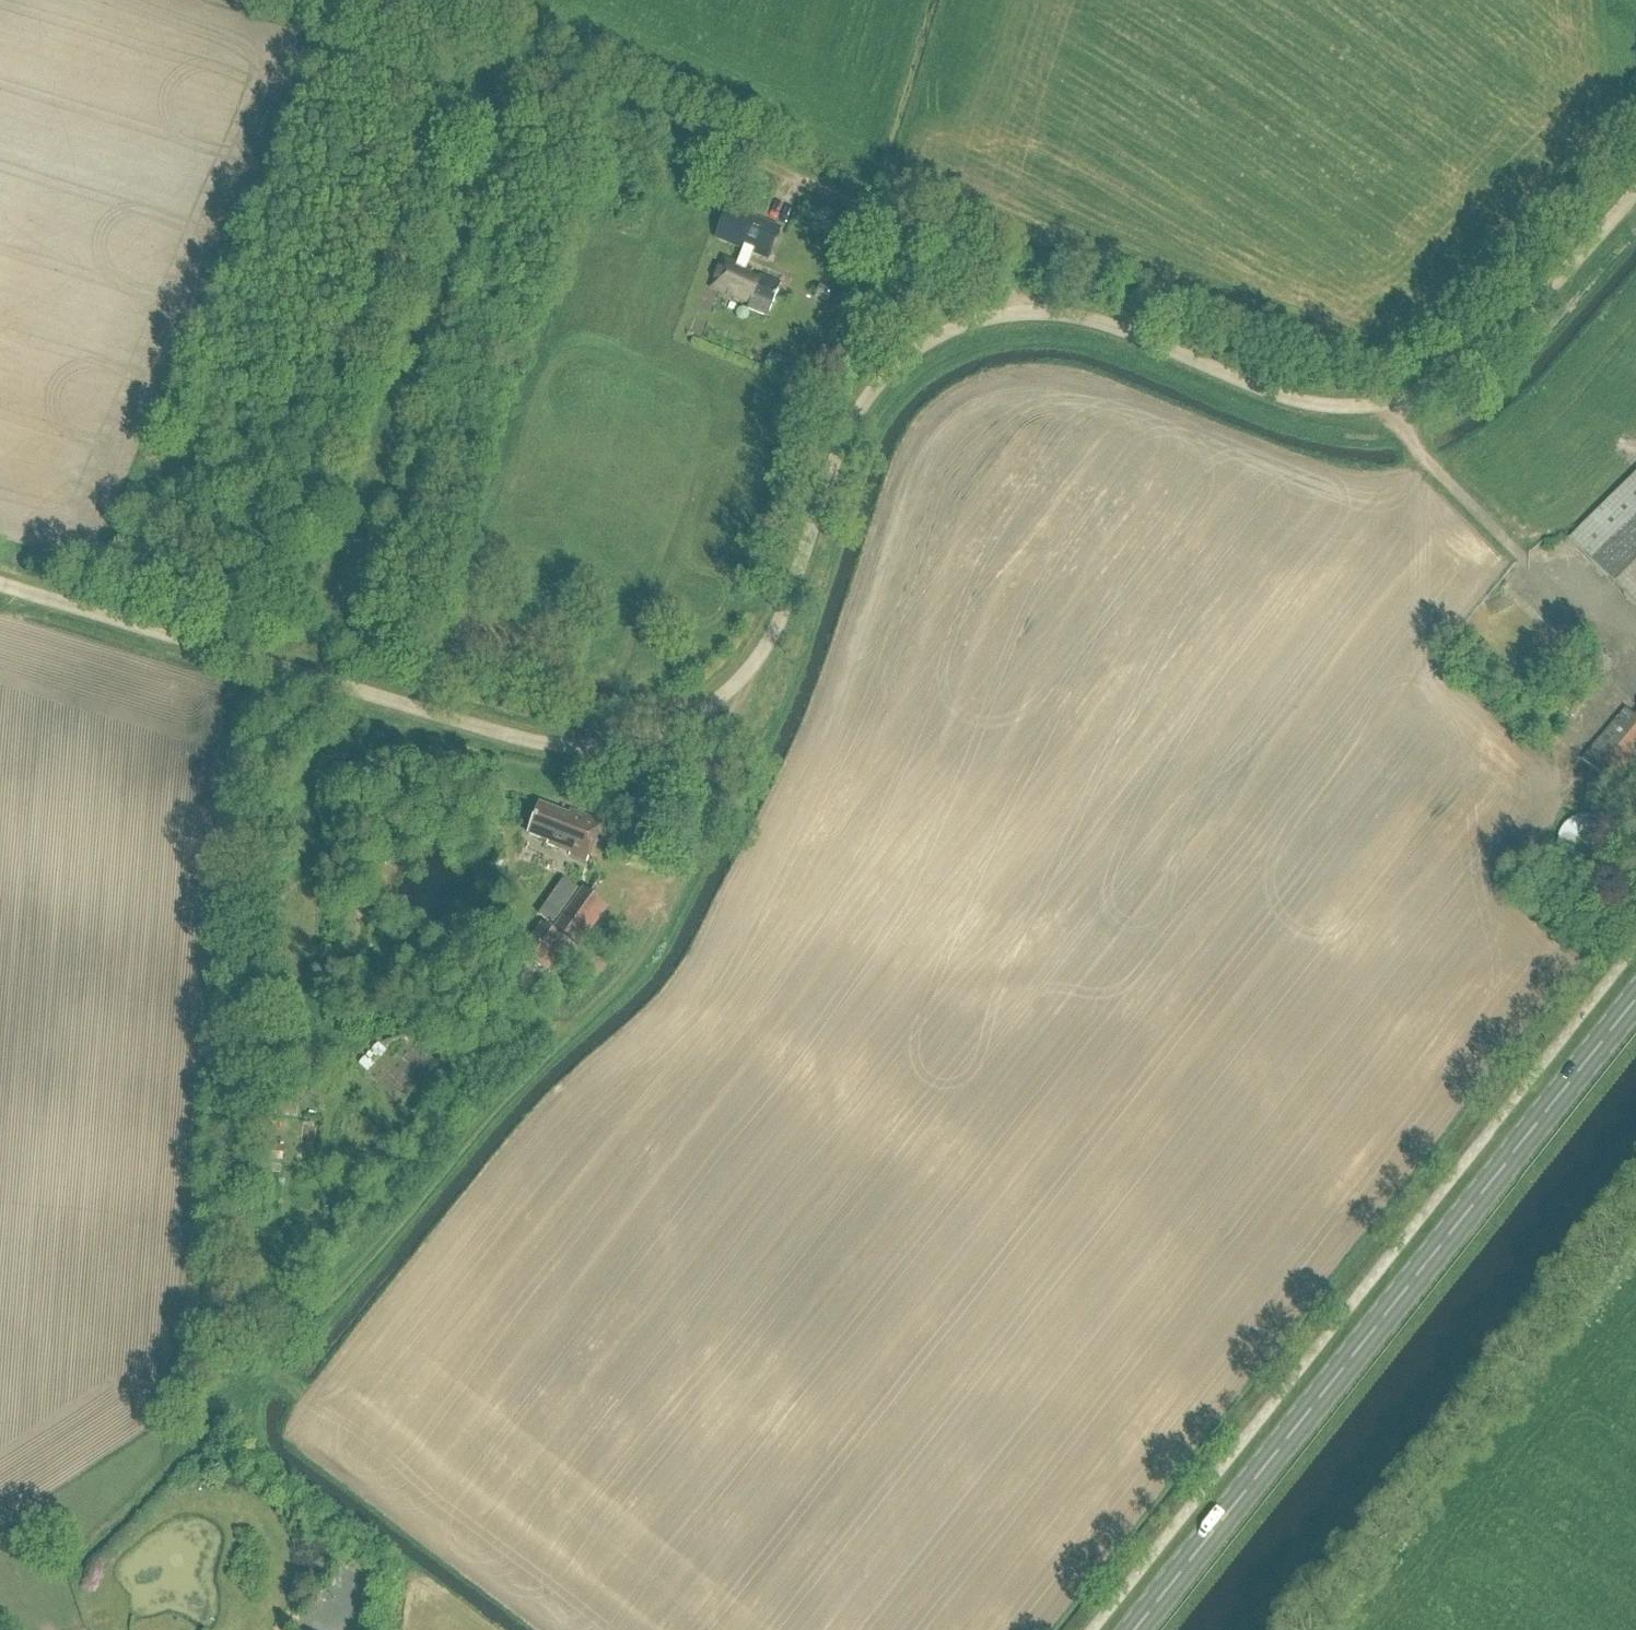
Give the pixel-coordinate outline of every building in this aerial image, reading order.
[(783,285),(746,270),(753,253),(767,258),(777,232),(729,213),(718,238),(744,249),(737,267),(725,262),(714,290),(753,306),(750,311),(769,319),(783,285)] [(823,215),(815,219),(819,228),(827,225),(823,215)] [(826,303),(831,292),(819,287),(814,298),(826,303)] [(1592,564),(1635,608),(1635,478),(1570,542),(1592,564)] [(1600,654),(1560,709),(1574,719),(1614,664),(1600,654)] [(1626,710),(1583,762),(1616,790),(1635,767),(1635,719),(1626,710)] [(540,805),(528,836),(548,844),(547,846),(571,855),(570,857),(587,863),(602,825),(571,813),(569,817),(540,805)] [(1560,840),(1560,845),(1560,849),(1561,854),(1563,859),(1566,863),(1570,866),(1574,869),(1578,871),(1583,872),(1588,873),(1593,872),(1598,871),(1602,869),(1606,866),(1610,863),(1612,859),(1615,854),(1616,849),(1616,845),(1616,840),(1615,835),(1612,830),(1610,826),(1606,823),(1602,820),(1598,818),(1593,817),(1588,816),(1583,817),(1578,818),(1574,820),(1570,823),(1566,826),(1563,830),(1561,835),(1560,840)] [(582,890),(554,929),(580,948),(608,908),(582,890)] [(542,925),(521,955),(546,973),(567,943),(542,925)] [(270,1085),(268,1103),(298,1107),(300,1089),(270,1085)] [(272,1148),(271,1161),(283,1162),(284,1149),(272,1148)] [(337,1610),(359,1579),(335,1563),(313,1593),(337,1610)]
